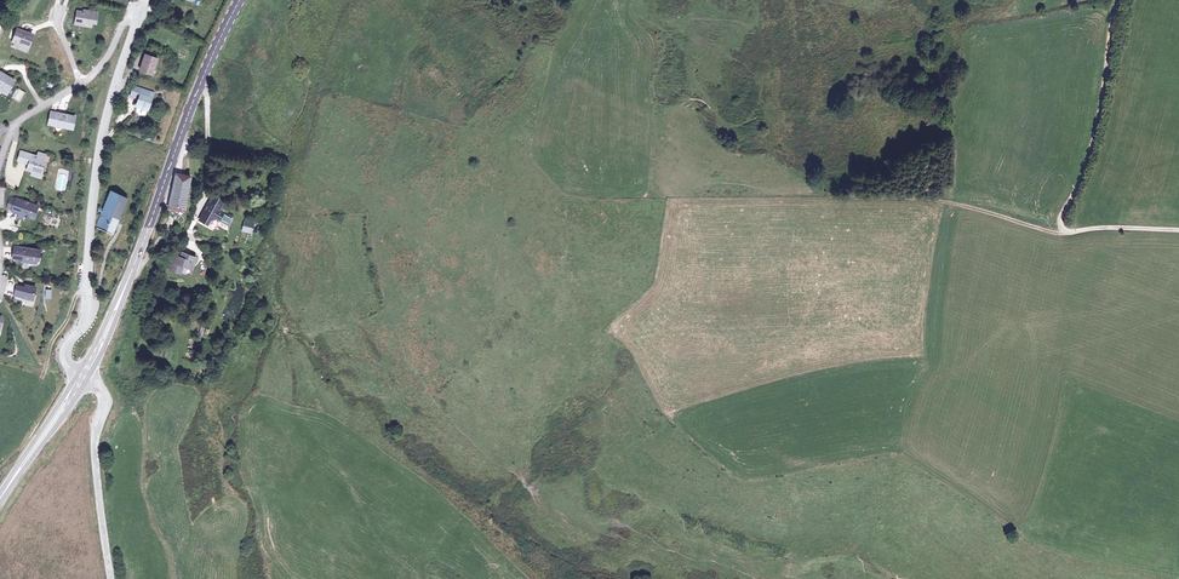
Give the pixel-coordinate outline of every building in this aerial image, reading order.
[(79,11),(76,24),(92,27),(93,21),(96,22),(99,12),(88,10),(87,13),(79,11)] [(17,27),(11,46),(29,53),(36,33),(17,27)] [(152,52),(146,69),(158,74),(164,57),(152,52)] [(0,70),(0,93),(8,97),(17,80),(0,70)] [(147,89),(139,86),(136,93),(144,97),(141,105),(140,105),(151,110),(152,109),(158,94),(147,89)] [(20,103),(26,92),(17,88),(11,98),(20,103)] [(56,108),(51,107),(48,119),(53,121),(56,108)] [(74,113),(56,108),(53,121),(67,125),(69,119),(73,120),(74,113)] [(48,159),(26,151),(23,160),(34,164),(32,170),(37,172),(39,176),(45,173),(48,164),(47,163),(48,159)] [(66,191),(68,170),(59,169),(57,190),(66,191)] [(184,209),(192,176),(178,174),(170,206),(184,209)] [(103,208),(97,223),(114,231),(129,196),(112,188),(105,204),(100,201),(98,206),(103,208)] [(39,205),(18,198),(13,210),(35,218),(39,205)] [(221,219),(223,214),(218,211),(222,203),(212,198),(201,220),(210,224),(212,219),(221,219)] [(231,217),(223,214),(221,219),(229,222),(231,217)] [(253,223),(245,222),(243,230),(251,231),(253,223)] [(44,251),(19,248),(17,259),(28,260),(28,263),(41,264),(42,258),(43,258),(44,251)] [(194,271),(199,255),(187,250),(185,254),(179,253),(174,266),(186,271),(186,269),(194,271)] [(28,289),(20,287),(18,296),(27,298),(26,298),(36,300),(39,288),(29,286),(28,289)]
